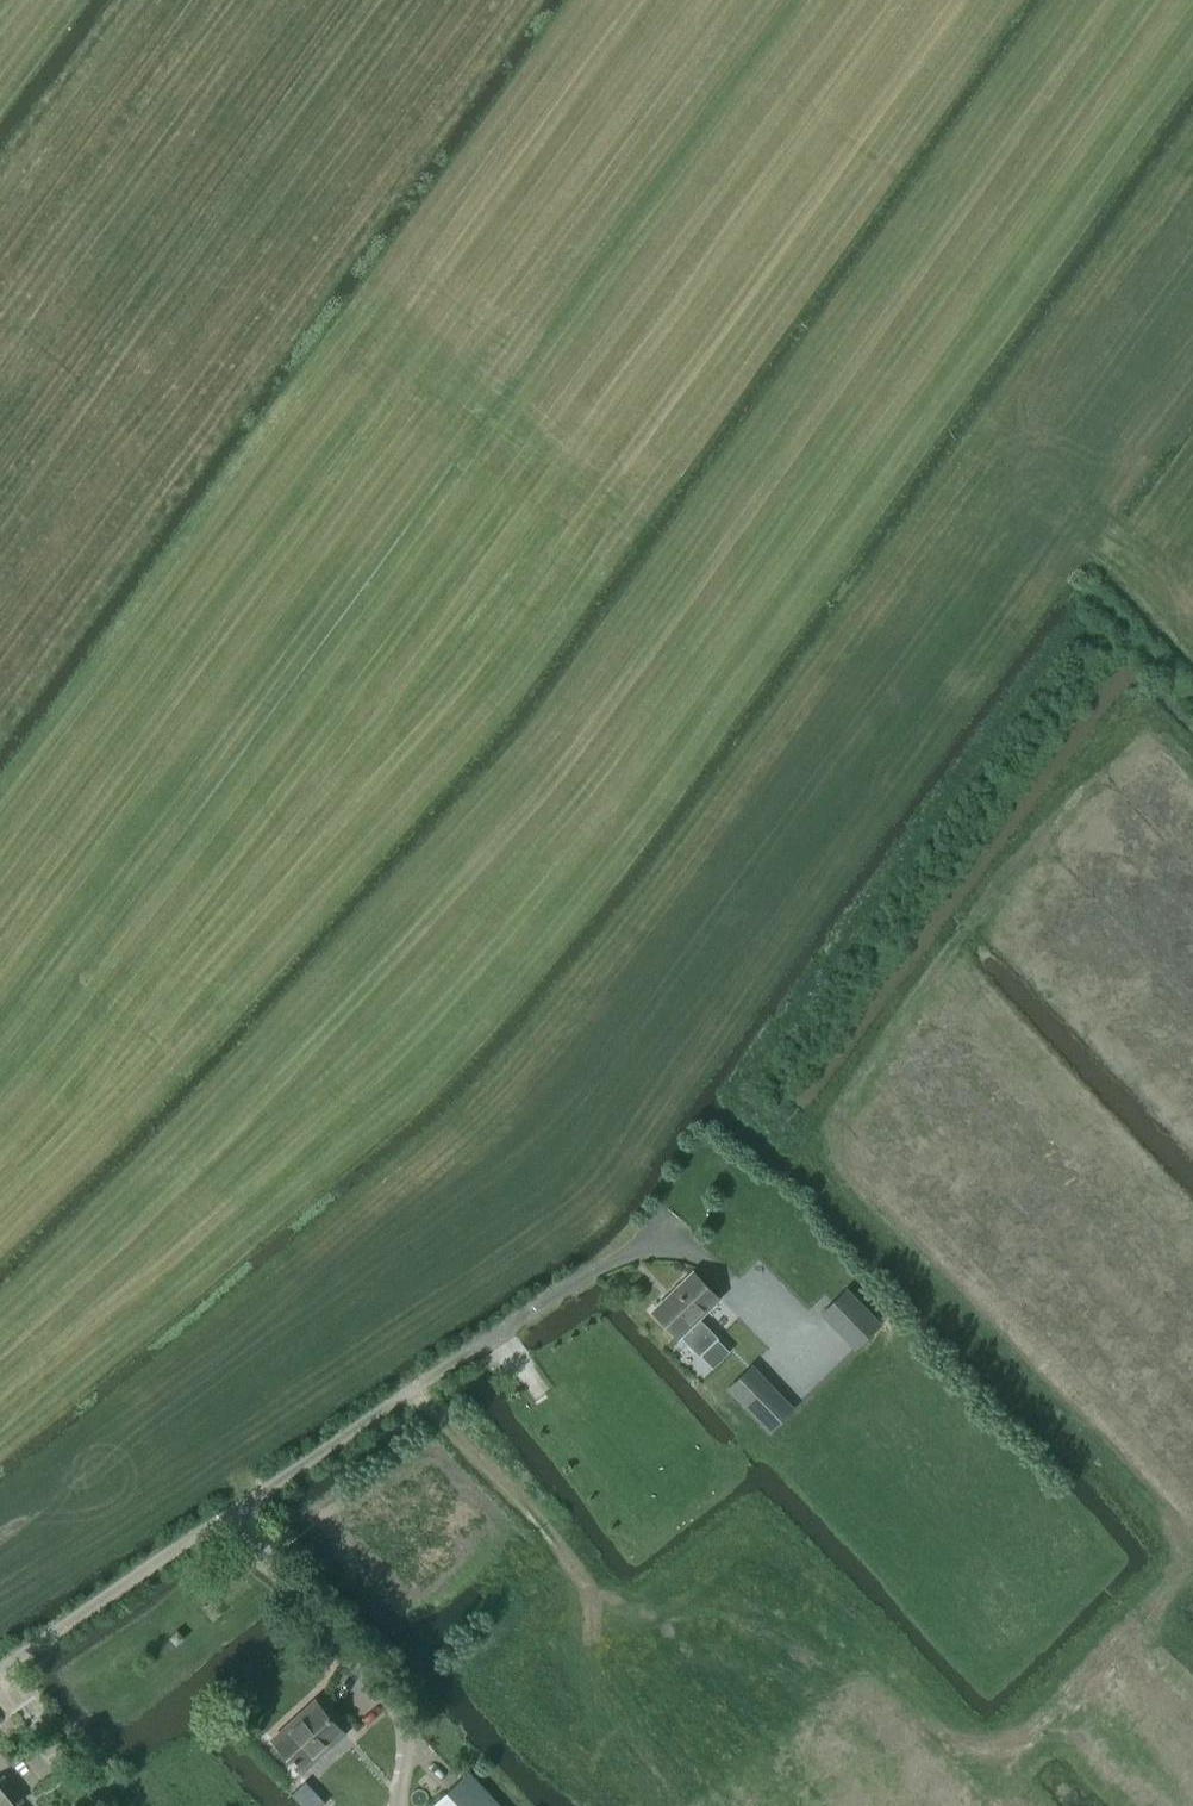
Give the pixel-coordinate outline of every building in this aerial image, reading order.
[(720,1300),(693,1271),(652,1310),(679,1339),(681,1337),(699,1356),(718,1338),(700,1319),(720,1300)] [(846,1288),(820,1313),(854,1348),(880,1322),(846,1288)] [(751,1365),(726,1389),(768,1431),(792,1408),(751,1365)] [(272,1740),(303,1774),(345,1735),(314,1701),(272,1740)] [(468,1771),(430,1805),(500,1805),(468,1771)] [(14,1804),(21,1798),(3,1776),(0,1778),(0,1805),(17,1805),(14,1804)] [(293,1797),(301,1805),(326,1805),(327,1805),(307,1783),(293,1797)]
